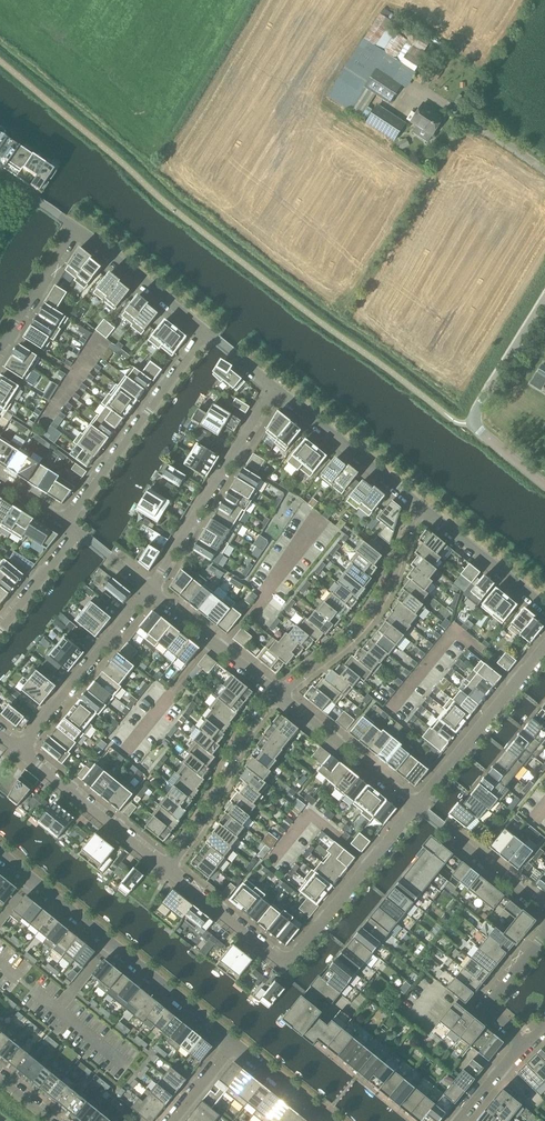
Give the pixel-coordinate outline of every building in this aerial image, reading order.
[(425,62),(428,57),(433,60),(439,50),(431,45),(425,55),(426,55),(425,57),(423,55),(431,40),(402,23),(395,32),(393,30),(398,23),(392,19),(390,21),(380,14),(364,39),(368,42),(376,46),(382,51),(385,52),(401,62),(400,63),(414,73),(417,69),(420,71),(421,69),(424,71),(428,64),(425,62)] [(364,39),(327,96),(342,107),(360,118),(375,95),(363,88),(373,73),(376,68),(402,85),(407,88),(416,74),(414,73),(400,63),(401,62),(385,52),(382,51),(376,46),(368,42),(364,39)] [(441,73),(440,73),(444,68),(437,63),(428,75),(437,81),(441,73)] [(402,85),(376,68),(373,73),(363,88),(375,95),(389,105),(402,85)] [(459,106),(465,98),(459,94),(454,103),(459,106)] [(443,118),(429,110),(430,108),(423,103),(412,122),(433,135),(443,118)] [(366,123),(395,142),(407,124),(378,104),(366,123)] [(396,143),(400,151),(410,146),(406,138),(396,143)] [(6,139),(0,147),(0,167),(3,169),(18,147),(16,146),(6,139)] [(29,154),(18,147),(3,169),(6,171),(11,164),(17,168),(12,175),(15,177),(30,155),(29,154)] [(29,186),(44,164),(30,155),(15,177),(27,185),(29,186)] [(52,170),(44,164),(29,186),(41,194),(41,193),(48,184),(45,182),(46,179),(50,181),(55,172),(52,170)] [(76,279),(91,260),(92,260),(93,259),(80,248),(65,271),(76,279)] [(85,290),(102,269),(92,260),(91,260),(76,279),(74,281),(85,290)] [(104,302),(120,283),(121,281),(110,273),(93,293),(104,302),(105,302),(104,302)] [(115,310),(130,292),(120,283),(104,302),(105,302),(115,310)] [(64,299),(68,293),(56,286),(52,292),(64,299)] [(60,305),(64,299),(52,292),(49,297),(60,305)] [(132,325),(148,306),(150,304),(139,295),(122,316),(132,325)] [(45,303),(46,304),(57,311),(60,305),(49,297),(45,303)] [(46,304),(39,316),(62,330),(69,319),(57,311),(46,304)] [(131,327),(142,335),(158,315),(148,306),(132,325),(131,327)] [(39,316),(32,327),(52,340),(54,342),(62,330),(39,316)] [(110,324),(104,319),(96,330),(101,335),(110,324)] [(176,329),(165,320),(149,341),(159,350),(161,348),(176,329)] [(110,324),(101,335),(107,339),(115,328),(110,324)] [(77,332),(88,339),(92,333),(81,326),(77,332)] [(45,352),(52,340),(32,327),(24,339),(45,352)] [(161,348),(172,357),(187,338),(176,329),(161,348)] [(33,370),(41,358),(20,346),(13,357),(33,370)] [(13,357),(6,369),(26,382),(33,370),(13,357)] [(246,382),(231,371),(234,367),(225,361),(222,360),(213,373),(214,373),(213,375),(217,379),(222,383),(223,381),(237,392),(246,382)] [(147,368),(158,376),(162,370),(151,362),(147,368)] [(530,384),(539,389),(544,379),(544,367),(542,365),(530,384)] [(152,381),(142,374),(133,367),(126,377),(145,391),(152,381)] [(154,382),(158,376),(147,368),(142,374),(152,381),(154,382)] [(1,376),(0,378),(0,391),(14,400),(22,389),(1,376)] [(126,377),(119,386),(138,401),(145,391),(126,377)] [(131,410),(138,401),(119,386),(117,384),(109,394),(131,410)] [(0,391),(0,407),(7,412),(14,400),(0,391)] [(124,420),(131,410),(109,394),(102,404),(106,407),(124,420)] [(229,404),(225,401),(220,398),(217,403),(222,406),(226,409),(229,404)] [(250,407),(236,398),(232,405),(246,414),(250,407)] [(242,421),(214,405),(208,415),(235,432),(242,421)] [(106,407),(99,416),(99,417),(116,430),(124,420),(106,407)] [(235,432),(208,415),(198,409),(192,420),(219,437),(225,427),(235,433),(235,432)] [(7,412),(3,417),(9,422),(13,416),(7,412)] [(279,412),(266,433),(276,441),(275,443),(292,423),(279,412),(279,413),(279,412)] [(109,439),(116,430),(99,417),(99,416),(97,415),(90,425),(109,439)] [(275,443),(285,452),(302,431),(292,423),(275,443)] [(102,449),(109,439),(90,425),(83,434),(102,449)] [(201,429),(198,434),(203,437),(207,439),(210,434),(201,429)] [(83,434),(81,432),(73,443),(78,446),(95,459),(102,449),(83,434)] [(207,439),(203,437),(198,434),(194,439),(208,447),(211,442),(207,439)] [(10,443),(0,436),(0,460),(11,443),(10,443)] [(10,443),(11,443),(0,460),(0,465),(8,470),(19,452),(20,452),(22,447),(12,440),(10,443)] [(300,469),(317,448),(314,446),(313,446),(307,440),(306,440),(287,463),(298,471),(300,469)] [(191,455),(213,468),(220,457),(198,444),(191,455)] [(70,456),(88,468),(95,459),(78,446),(70,456)] [(317,448),(300,469),(310,478),(327,457),(326,457),(327,457),(320,451),(319,450),(317,448)] [(19,452),(8,470),(18,476),(29,458),(20,452),(19,452)] [(249,460),(261,467),(265,461),(253,454),(249,460)] [(206,479),(213,468),(191,455),(185,465),(206,479)] [(29,458),(18,476),(28,482),(40,464),(29,458)] [(331,486),(348,466),(348,465),(346,467),(337,459),(336,459),(321,477),(331,486)] [(246,465),(258,472),(261,467),(249,460),(246,465)] [(181,473),(175,470),(165,463),(158,474),(180,488),(187,477),(181,473)] [(40,464),(28,482),(38,489),(50,471),(40,464)] [(83,478),(87,472),(76,464),(71,469),(83,478)] [(179,464),(175,470),(181,473),(184,468),(179,464)] [(358,475),(359,474),(358,474),(358,473),(348,466),(331,486),(342,495),(349,486),(355,479),(358,475)] [(256,490),(262,480),(244,469),(238,479),(256,490)] [(50,471),(38,489),(48,495),(60,477),(50,471)] [(60,477),(48,495),(63,504),(76,487),(60,477)] [(256,490),(238,479),(238,480),(237,479),(231,489),(252,502),(258,491),(256,490)] [(352,489),(358,482),(355,479),(349,486),(352,489)] [(357,510),(360,506),(375,488),(375,487),(374,489),(364,481),(363,481),(361,484),(355,491),(347,502),(357,510)] [(358,482),(352,489),(355,491),(361,484),(358,482)] [(164,488),(170,491),(173,486),(167,483),(164,488)] [(166,497),(170,491),(164,488),(161,493),(166,497)] [(376,488),(375,488),(360,506),(357,510),(359,509),(369,517),(386,496),(385,496),(386,496),(376,488)] [(143,500),(164,513),(171,502),(149,489),(143,500)] [(252,502),(231,489),(225,500),(246,512),(252,502)] [(158,524),(164,513),(143,500),(136,510),(158,524)] [(219,510),(239,522),(246,512),(225,500),(219,510)] [(2,525),(14,507),(4,501),(0,507),(0,524),(2,525)] [(383,512),(381,510),(375,517),(377,519),(386,526),(379,536),(390,545),(402,509),(401,508),(392,501),(383,512)] [(261,586),(309,510),(300,505),(252,581),(261,586)] [(2,525),(1,527),(11,534),(24,513),(14,507),(2,525)] [(239,522),(219,510),(212,520),(231,531),(231,532),(233,533),(239,522)] [(24,513),(11,534),(22,540),(25,536),(34,520),(24,513)] [(142,524),(148,527),(151,522),(145,519),(142,524)] [(25,536),(47,550),(59,536),(34,520),(25,536)] [(212,520),(206,530),(225,542),(225,541),(229,544),(230,545),(236,535),(233,533),(231,532),(231,531),(212,520)] [(144,532),(148,527),(142,524),(139,529),(144,532)] [(148,527),(144,532),(154,539),(158,533),(152,530),(148,527)] [(225,541),(225,542),(206,530),(200,540),(218,552),(223,555),(229,544),(225,541)] [(440,557),(448,547),(428,530),(427,531),(426,531),(420,538),(421,539),(419,541),(422,544),(423,543),(440,557)] [(368,545),(379,554),(383,548),(374,541),(372,539),(368,545)] [(218,552),(200,540),(193,551),(205,559),(205,558),(212,562),(218,552)] [(379,554),(368,545),(363,541),(354,551),(357,553),(357,552),(375,567),(376,567),(381,560),(381,559),(383,557),(379,554)] [(149,572),(164,549),(152,542),(147,550),(143,547),(136,560),(149,572)] [(423,543),(422,544),(417,551),(415,554),(418,556),(434,568),(442,558),(440,557),(423,543)] [(257,547),(252,555),(258,559),(260,557),(263,551),(259,549),(257,547)] [(311,549),(291,570),(300,578),(319,556),(311,549)] [(36,565),(14,551),(10,559),(28,574),(36,565)] [(205,559),(193,551),(189,558),(201,565),(205,559)] [(357,552),(357,553),(349,562),(352,564),(352,563),(371,579),(371,578),(376,571),(378,568),(376,567),(375,567),(357,552)] [(414,568),(432,582),(432,581),(440,572),(434,568),(418,556),(413,563),(411,566),(414,568)] [(4,559),(0,564),(0,572),(17,585),(25,576),(4,559)] [(344,573),(345,574),(346,574),(365,590),(366,589),(371,582),(372,579),(371,578),(371,579),(352,563),(352,564),(344,573)] [(466,579),(475,568),(470,564),(461,575),(466,579)] [(408,575),(409,575),(407,578),(409,580),(410,579),(426,592),(433,582),(432,581),(432,582),(414,568),(408,575)] [(466,579),(472,584),(481,573),(475,568),(466,579)] [(180,596),(194,580),(182,570),(171,588),(171,589),(180,596)] [(0,572),(0,587),(10,594),(17,585),(0,572)] [(341,585),(359,600),(365,593),(364,592),(366,590),(366,589),(365,590),(346,574),(345,574),(338,584),(340,586),(341,585)] [(289,589),(297,582),(292,575),(284,582),(289,589)] [(482,601),(495,585),(495,584),(485,576),(484,576),(471,593),(482,601)] [(124,604),(132,594),(113,578),(104,588),(124,604)] [(402,590),(404,591),(405,591),(421,604),(429,594),(426,592),(410,579),(409,580),(404,587),(402,590)] [(194,580),(180,596),(189,604),(203,587),(194,580)] [(203,587),(189,604),(199,612),(212,595),(213,595),(214,593),(204,585),(203,587)] [(333,595),(352,610),(358,603),(357,602),(359,600),(341,585),(340,586),(334,594),(333,595)] [(2,604),(10,594),(0,587),(0,602),(2,604)] [(505,595),(504,595),(497,589),(496,589),(481,607),(492,616),(508,597),(505,595)] [(417,617),(418,617),(426,607),(421,604),(405,591),(404,591),(399,598),(397,601),(398,602),(399,601),(418,617),(417,617)] [(105,593),(101,598),(107,603),(111,598),(105,593)] [(344,619),(346,617),(352,610),(333,595),(334,594),(331,593),(324,602),(344,619)] [(222,602),(221,602),(213,595),(212,595),(199,612),(208,619),(222,602)] [(510,599),(508,597),(492,616),(502,624),(517,606),(517,605),(509,599),(510,599)] [(101,598),(97,603),(103,608),(107,603),(101,598)] [(221,602),(222,602),(208,619),(217,627),(233,608),(223,600),(221,602)] [(90,601),(83,611),(104,629),(112,619),(90,601)] [(324,602),(323,601),(315,611),(316,612),(335,627),(336,628),(338,625),(338,626),(344,619),(324,602)] [(410,626),(417,617),(418,617),(399,601),(398,602),(393,609),(391,611),(392,612),(410,626)] [(242,616),(233,608),(217,627),(226,634),(227,634),(242,616)] [(518,638),(535,617),(525,609),(508,629),(518,638)] [(96,638),(104,629),(83,611),(75,621),(96,638)] [(162,619),(162,618),(154,611),(153,612),(153,611),(139,628),(149,635),(162,619)] [(329,634),(335,627),(316,612),(309,621),(308,621),(326,635),(325,635),(327,636),(329,634)] [(404,637),(405,638),(414,628),(410,626),(392,612),(386,619),(387,619),(385,622),(404,637)] [(308,621),(309,621),(305,617),(297,626),(297,627),(316,642),(315,643),(317,644),(319,641),(320,642),(325,635),(326,635),(308,621)] [(518,638),(519,638),(521,636),(531,644),(544,628),(544,627),(534,619),(536,618),(535,617),(518,638)] [(172,626),(171,626),(172,626),(163,619),(162,619),(149,635),(145,639),(155,647),(159,643),(158,643),(172,626)] [(70,621),(66,626),(72,631),(76,626),(70,621)] [(380,629),(379,631),(397,646),(404,637),(385,622),(380,629)] [(72,631),(66,626),(62,631),(69,636),(72,631)] [(168,651),(181,634),(172,626),(172,627),(172,626),(158,643),(159,643),(168,651)] [(306,650),(307,651),(309,649),(310,649),(315,643),(316,642),(297,627),(297,626),(297,627),(289,636),(306,650)] [(242,628),(233,639),(238,644),(247,633),(242,628)] [(388,655),(389,656),(397,646),(379,631),(377,633),(376,633),(371,640),(370,640),(389,655),(388,655)] [(244,648),(253,637),(247,633),(238,644),(244,648)] [(190,642),(190,641),(182,634),(181,634),(168,651),(177,658),(190,642)] [(289,636),(287,634),(279,643),(296,657),(295,657),(298,659),(300,657),(306,650),(289,636)] [(77,663),(85,653),(65,637),(57,647),(77,663)] [(273,638),(265,647),(285,664),(287,666),(289,664),(290,664),(295,657),(296,657),(279,643),(273,638)] [(362,649),(381,664),(388,655),(389,655),(370,640),(371,640),(369,642),(368,642),(362,649)] [(187,666),(200,649),(199,649),(200,649),(191,642),(190,642),(177,658),(187,666)] [(135,658),(139,653),(127,643),(123,648),(135,658)] [(57,647),(49,656),(69,672),(77,663),(57,647)] [(285,664),(265,647),(256,658),(277,675),(278,673),(278,674),(284,666),(285,664)] [(131,663),(135,658),(123,648),(119,653),(119,654),(130,664),(131,663)] [(372,673),(374,675),(382,665),(381,664),(362,649),(362,648),(360,651),(359,650),(354,657),(353,657),(372,673)] [(517,661),(506,653),(502,658),(512,667),(517,661)] [(128,677),(135,667),(131,663),(130,664),(119,654),(118,654),(111,663),(128,677)] [(203,669),(212,659),(206,654),(198,665),(203,669)] [(344,665),(361,679),(360,679),(365,682),(372,673),(353,657),(354,657),(352,656),(350,658),(344,665)] [(512,667),(502,658),(497,664),(508,673),(512,667)] [(203,669),(208,674),(217,663),(212,659),(203,669)] [(477,674),(494,687),(495,686),(497,684),(502,678),(501,678),(502,677),(481,661),(473,670),(477,674)] [(111,663),(111,664),(111,663),(103,672),(104,672),(103,673),(120,686),(124,680),(128,677),(111,663)] [(344,665),(343,664),(341,666),(340,666),(335,672),(334,673),(353,688),(360,679),(361,679),(344,665)] [(189,675),(195,680),(203,669),(198,665),(189,675)] [(52,671),(46,666),(42,671),(49,676),(52,671)] [(49,697),(57,687),(37,671),(29,681),(49,697)] [(335,672),(333,671),(331,673),(330,673),(325,680),(324,680),(343,695),(343,696),(345,697),(353,688),(334,673),(335,672)] [(103,673),(96,681),(96,682),(114,697),(122,687),(120,686),(103,673)] [(488,695),(490,693),(494,687),(477,674),(470,683),(487,697),(488,695)] [(236,678),(227,689),(245,703),(247,701),(247,702),(253,694),(254,693),(236,678)] [(331,701),(335,705),(343,696),(343,695),(324,680),(325,680),(323,679),(321,681),(315,687),(315,688),(331,701)] [(41,706),(49,697),(29,681),(22,690),(41,706)] [(96,682),(95,682),(88,691),(89,691),(88,691),(107,706),(114,697),(96,682)] [(470,683),(462,692),(479,706),(481,704),(482,702),(487,697),(470,683)] [(305,696),(304,697),(322,712),(331,701),(315,688),(315,687),(313,686),(311,688),(305,695),(305,696)] [(15,689),(11,694),(17,699),(21,694),(15,689)] [(245,703),(227,689),(219,699),(237,714),(237,713),(238,713),(244,706),(243,705),(245,703)] [(97,714),(99,716),(107,706),(88,691),(88,692),(88,691),(81,700),(81,701),(97,714)] [(462,692),(460,691),(453,700),(451,698),(472,715),(473,713),(474,712),(479,706),(462,692)] [(7,699),(13,704),(17,699),(11,694),(7,699)] [(132,696),(128,700),(131,702),(134,705),(138,700),(132,696)] [(231,724),(236,717),(236,716),(238,714),(237,713),(237,714),(219,699),(218,698),(209,708),(213,710),(231,724)] [(472,715),(451,698),(443,708),(464,725),(466,722),(472,715)] [(81,701),(80,701),(75,707),(73,709),(90,723),(97,714),(81,701)] [(21,731),(29,721),(10,705),(1,715),(21,731)] [(462,728),(462,727),(464,725),(443,708),(445,710),(438,719),(457,734),(462,728)] [(73,709),(71,712),(66,719),(82,733),(82,732),(90,723),(73,709)] [(541,709),(533,720),(544,730),(544,712),(541,709)] [(231,724),(213,710),(205,720),(207,721),(224,734),(225,732),(226,732),(230,727),(229,727),(231,724)] [(335,722),(342,727),(350,716),(344,711),(335,722)] [(291,740),(299,730),(299,729),(281,715),(280,716),(280,715),(274,723),(272,725),(291,740)] [(374,723),(365,715),(350,734),(359,742),(374,723)] [(346,731),(355,720),(350,716),(342,727),(346,731)] [(77,744),(77,743),(85,734),(82,732),(82,733),(66,719),(65,719),(58,728),(58,729),(77,744)] [(457,734),(438,719),(430,728),(449,743),(450,742),(452,740),(457,734)] [(533,720),(524,731),(544,748),(544,747),(543,746),(544,743),(544,730),(533,720)] [(207,721),(199,730),(203,733),(218,745),(218,744),(219,743),(220,743),(224,738),(224,737),(226,735),(224,734),(207,721)] [(359,742),(368,749),(382,732),(373,725),(375,723),(374,723),(359,742)] [(282,751),(283,750),(291,740),(272,725),(272,726),(271,726),(265,733),(266,734),(264,736),(282,751)] [(449,743),(430,728),(422,738),(423,738),(428,742),(433,746),(438,750),(441,753),(441,752),(442,752),(443,751),(444,749),(449,743)] [(70,753),(77,744),(58,729),(51,737),(51,738),(69,753),(70,753)] [(368,749),(378,757),(393,738),(384,730),(382,732),(368,749)] [(544,748),(524,731),(515,741),(536,758),(544,748)] [(218,745),(203,733),(195,742),(213,756),(214,756),(219,749),(220,746),(218,744),(218,745)] [(275,761),(276,760),(283,751),(283,750),(282,751),(264,736),(258,743),(259,744),(257,746),(275,761)] [(63,765),(72,754),(70,753),(69,753),(51,738),(50,738),(42,748),(63,765)] [(387,764),(402,745),(393,738),(378,757),(387,764)] [(536,758),(515,741),(506,752),(525,768),(534,757),(536,759),(536,758)] [(209,768),(214,761),(214,760),(216,758),(214,756),(213,756),(195,742),(187,752),(190,754),(190,753),(209,768)] [(387,764),(396,772),(410,755),(401,748),(403,746),(402,745),(387,764)] [(253,758),(272,773),(272,772),(279,763),(276,760),(275,761),(257,746),(258,747),(252,754),(253,754),(251,757),(253,758)] [(311,757),(317,762),(326,751),(320,746),(320,747),(311,757)] [(331,755),(326,751),(317,762),(322,766),(331,755)] [(525,768),(506,752),(498,763),(514,777),(523,766),(525,768)] [(209,768),(190,753),(190,754),(182,763),(184,765),(185,764),(203,779),(204,779),(209,772),(211,769),(209,768)] [(331,755),(322,766),(318,772),(327,780),(341,763),(331,755)] [(396,772),(406,779),(419,763),(410,755),(396,772)] [(253,758),(252,760),(251,760),(247,765),(248,765),(246,768),(247,769),(248,769),(264,782),(272,773),(253,758)] [(327,780),(336,787),(350,771),(350,770),(349,770),(342,764),(341,763),(327,780)] [(416,787),(429,770),(419,763),(406,779),(415,787),(416,787)] [(514,777),(498,763),(489,774),(505,787),(514,777)] [(91,770),(82,781),(92,789),(105,772),(96,764),(95,765),(91,769),(91,770)] [(203,779),(185,764),(184,765),(177,774),(181,777),(197,790),(198,789),(199,788),(204,783),(203,783),(205,780),(204,779),(203,779)] [(77,776),(82,781),(91,770),(91,769),(88,767),(86,765),(77,776)] [(25,769),(21,776),(9,798),(19,806),(40,780),(25,769)] [(248,769),(247,769),(242,776),(242,777),(240,779),(243,781),(261,795),(269,785),(264,782),(248,769)] [(344,797),(346,795),(359,778),(359,777),(351,771),(350,771),(336,787),(334,789),(344,797)] [(92,789),(101,796),(115,779),(105,772),(92,789)] [(505,787),(489,774),(480,785),(499,800),(501,802),(510,791),(505,787)] [(197,790),(181,777),(173,786),(174,787),(175,787),(192,801),(192,800),(193,799),(194,799),(198,794),(197,793),(199,791),(198,789),(197,790)] [(359,778),(346,795),(355,802),(369,786),(368,785),(360,778),(359,778)] [(124,787),(115,779),(101,796),(111,804),(124,787)] [(238,792),(256,807),(257,806),(256,806),(264,797),(261,795),(243,781),(242,783),(241,783),(237,788),(235,791),(237,792),(238,792)] [(124,787),(111,804),(120,812),(137,791),(127,784),(124,787)] [(471,796),(490,811),(499,800),(480,785),(471,796)] [(353,804),(362,812),(363,812),(378,793),(376,791),(369,786),(355,802),(353,804)] [(192,801),(175,787),(174,787),(168,796),(167,796),(186,812),(186,811),(192,805),(191,804),(193,801),(192,800),(192,801)] [(249,816),(256,807),(238,792),(237,792),(232,799),(230,802),(232,803),(232,802),(249,816)] [(42,798),(37,793),(33,797),(39,802),(42,798)] [(371,822),(374,818),(374,817),(387,801),(387,800),(380,795),(381,795),(378,793),(363,812),(362,812),(361,814),(371,822)] [(180,821),(186,815),(185,814),(187,812),(186,811),(186,812),(167,796),(168,796),(167,795),(159,805),(159,806),(160,806),(180,822),(180,821)] [(490,811),(471,796),(462,806),(479,820),(488,810),(490,811)] [(48,803),(42,798),(39,802),(45,807),(48,803)] [(387,801),(374,817),(374,818),(384,826),(398,809),(397,809),(387,801)] [(512,801),(508,807),(512,811),(517,805),(512,801)] [(232,802),(232,803),(226,810),(227,810),(225,813),(226,814),(226,813),(243,827),(244,827),(249,821),(251,818),(249,816),(232,802)] [(65,811),(55,803),(39,823),(49,831),(65,811)] [(128,818),(137,807),(132,803),(123,814),(128,818)] [(479,820),(462,806),(459,803),(453,811),(450,815),(466,828),(475,817),(479,820)] [(180,822),(160,806),(159,806),(152,815),(154,817),(155,817),(172,831),(173,831),(174,829),(175,830),(179,825),(178,824),(180,822),(180,821),(180,822)] [(49,831),(58,839),(75,819),(65,811),(49,831)] [(226,813),(226,814),(220,820),(221,821),(219,823),(220,824),(239,839),(239,840),(248,830),(244,827),(243,827),(226,813)] [(146,828),(164,842),(165,841),(166,842),(172,834),(171,834),(173,831),(172,831),(155,817),(154,817),(146,828)] [(220,824),(219,826),(218,826),(214,831),(212,834),(214,834),(231,848),(232,848),(239,839),(220,824)] [(82,830),(76,825),(73,830),(79,834),(82,830)] [(110,838),(100,829),(79,855),(89,864),(107,842),(106,842),(110,838)] [(505,829),(499,836),(490,848),(499,855),(515,837),(505,829)] [(79,834),(85,839),(88,835),(82,830),(79,834)] [(342,837),(347,841),(351,836),(346,832),(344,835),(342,837)] [(490,848),(499,836),(498,836),(496,834),(495,833),(494,832),(485,843),(490,848)] [(356,839),(367,848),(371,842),(370,842),(360,833),(356,839)] [(214,834),(212,836),(207,841),(208,841),(206,843),(225,859),(226,860),(227,860),(235,850),(232,848),(231,848),(214,834)] [(436,857),(446,865),(454,855),(432,837),(424,846),(437,857),(436,857)] [(509,863),(524,844),(515,837),(499,855),(509,863)] [(367,848),(356,839),(351,844),(362,853),(367,848)] [(107,842),(89,864),(102,874),(114,861),(109,857),(116,849),(107,842)] [(327,852),(329,853),(348,868),(353,862),(354,860),(355,859),(355,858),(335,842),(334,842),(327,852)] [(206,843),(206,844),(201,851),(199,853),(218,868),(219,868),(218,867),(225,859),(206,843)] [(534,852),(524,844),(509,863),(518,870),(519,870),(534,852)] [(436,857),(437,857),(424,846),(416,856),(419,859),(419,858),(429,866),(438,874),(438,873),(446,865),(436,857)] [(191,864),(209,879),(215,873),(218,868),(199,853),(199,854),(200,854),(198,856),(198,855),(192,863),(191,864)] [(329,853),(322,862),(340,877),(341,877),(342,876),(343,874),(348,868),(347,868),(348,868),(329,853)] [(411,868),(421,876),(430,883),(430,884),(438,874),(429,866),(419,858),(419,859),(411,868)] [(119,867),(122,863),(118,859),(113,865),(117,868),(119,867)] [(340,878),(340,877),(322,862),(314,871),(333,887),(333,886),(334,885),(335,883),(336,882),(340,878)] [(461,883),(472,869),(463,862),(452,876),(461,883)] [(119,867),(125,871),(126,870),(128,867),(122,863),(119,867)] [(126,897),(128,895),(129,896),(145,876),(135,868),(119,887),(120,888),(118,890),(126,897)] [(421,876),(411,868),(403,878),(413,886),(412,887),(422,894),(430,884),(430,883),(421,876)] [(469,890),(480,876),(472,869),(461,883),(469,890)] [(306,881),(326,896),(328,894),(327,893),(328,893),(333,887),(332,887),(333,887),(314,871),(312,870),(304,879),(306,881)] [(8,881),(8,880),(4,877),(0,874),(0,891),(8,881)] [(542,874),(534,883),(544,892),(544,876),(544,875),(542,874)] [(477,897),(488,883),(480,876),(469,890),(477,897)] [(395,888),(405,896),(414,904),(422,894),(412,887),(413,886),(403,878),(395,888)] [(257,888),(248,880),(247,880),(230,900),(231,901),(237,906),(237,907),(239,909),(257,888)] [(0,891),(0,907),(2,908),(16,891),(18,889),(17,888),(13,885),(8,881),(0,891)] [(326,896),(306,881),(299,890),(300,891),(308,898),(319,907),(319,906),(318,905),(323,899),(324,899),(326,896)] [(231,883),(222,893),(222,894),(228,899),(236,888),(231,883)] [(485,903),(496,889),(488,883),(477,897),(485,903)] [(249,916),(263,899),(266,895),(257,888),(239,909),(242,911),(242,910),(249,916)] [(405,896),(395,888),(387,899),(397,906),(406,914),(414,904),(405,896)] [(186,916),(194,906),(174,889),(156,910),(166,918),(171,911),(183,920),(186,916)] [(485,903),(494,910),(505,896),(496,889),(485,903)] [(440,896),(447,901),(451,896),(444,891),(440,896)] [(35,903),(35,902),(31,900),(27,896),(24,898),(10,915),(19,922),(35,903)] [(304,903),(315,912),(319,907),(308,898),(304,903)] [(258,923),(272,907),(263,899),(249,916),(255,921),(257,922),(258,923)] [(388,916),(398,924),(406,914),(397,906),(387,899),(379,909),(388,916)] [(511,901),(504,910),(517,920),(517,921),(525,912),(511,901)] [(35,903),(19,922),(19,923),(20,922),(23,918),(31,925),(43,909),(40,906),(35,903)] [(304,903),(299,909),(309,917),(310,918),(315,912),(304,903)] [(273,905),(272,907),(258,923),(259,924),(260,925),(261,926),(262,926),(263,927),(262,927),(263,927),(264,928),(266,929),(266,930),(267,931),(268,931),(283,912),(273,905)] [(186,916),(188,917),(185,921),(196,929),(199,926),(206,932),(214,922),(194,906),(186,916)] [(48,913),(43,909),(31,925),(39,932),(52,916),(51,916),(48,913)] [(380,926),(390,934),(398,924),(388,916),(379,909),(371,919),(380,926)] [(277,938),(277,939),(290,922),(291,922),(294,918),(284,910),(283,912),(268,931),(277,938)] [(505,934),(504,935),(515,944),(517,946),(536,922),(525,912),(517,921),(517,920),(505,934)] [(52,916),(39,932),(47,938),(44,942),(44,943),(60,923),(60,922),(56,920),(52,916)] [(372,936),(382,944),(390,934),(380,926),(371,919),(363,929),(372,936)] [(287,946),(300,930),(300,929),(291,922),(290,922),(277,939),(286,946),(287,946)] [(65,927),(60,923),(44,943),(53,950),(69,930),(65,927)] [(496,928),(488,938),(507,954),(515,944),(504,935),(505,934),(496,928)] [(355,939),(364,946),(373,954),(382,944),(372,936),(363,929),(355,939)] [(75,935),(69,930),(53,950),(57,946),(66,953),(62,957),(62,958),(79,938),(78,937),(75,935)] [(218,940),(213,935),(206,943),(212,948),(215,944),(218,940)] [(79,938),(62,958),(65,959),(71,964),(87,945),(86,944),(83,942),(79,938)] [(488,938),(480,948),(499,964),(507,954),(488,938)] [(364,946),(355,939),(346,949),(356,956),(365,964),(373,954),(364,946)] [(218,940),(215,944),(216,945),(219,947),(221,949),(225,945),(219,941),(218,940)] [(92,949),(87,945),(71,964),(71,965),(74,960),(84,968),(94,955),(96,952),(92,949)] [(243,952),(234,945),(217,966),(227,975),(244,953),(243,952)] [(247,948),(243,952),(244,953),(227,975),(236,982),(257,956),(247,948)] [(480,948),(472,958),(491,974),(499,964),(480,948)] [(338,959),(348,966),(357,974),(365,964),(356,956),(346,949),(338,959)] [(27,952),(24,956),(30,960),(33,957),(27,952)] [(453,960),(450,957),(443,965),(447,968),(447,969),(454,961),(453,960)] [(482,984),(491,974),(472,958),(463,968),(482,984)] [(102,983),(115,967),(105,959),(92,975),(102,983)] [(348,966),(338,959),(330,969),(340,976),(349,984),(357,974),(348,966)] [(119,971),(115,967),(102,983),(110,989),(107,993),(107,994),(123,974),(119,971)] [(463,968),(455,978),(474,994),(482,984),(463,968)] [(322,979),(332,986),(341,994),(349,984),(340,976),(330,969),(322,978),(322,979)] [(444,972),(440,969),(434,977),(434,978),(438,981),(444,973),(444,972)] [(261,975),(256,970),(252,974),(258,979),(261,975)] [(127,978),(123,974),(107,994),(115,1000),(131,980),(127,978)] [(258,979),(264,984),(267,979),(261,975),(258,979)] [(311,986),(323,997),(333,1004),(341,994),(332,986),(322,979),(322,978),(319,976),(311,986)] [(474,994),(455,978),(447,989),(466,1004),(474,994)] [(124,1008),(140,988),(136,985),(131,980),(115,1000),(124,1008)] [(270,1009),(286,989),(276,981),(266,993),(261,988),(255,996),(260,1000),(260,1001),(270,1009)] [(311,986),(306,992),(319,1002),(323,997),(311,986)] [(146,993),(140,988),(124,1008),(134,1015),(150,996),(146,993)] [(282,1019),(303,1037),(314,1024),(323,1013),(302,995),(282,1019)] [(134,1015),(143,1023),(159,1003),(155,1000),(150,996),(134,1015)] [(93,1000),(90,1003),(95,1008),(98,1004),(93,1000)] [(15,1009),(17,1005),(12,1001),(9,1004),(15,1009)] [(159,1003),(143,1023),(147,1019),(155,1026),(167,1010),(164,1007),(159,1003)] [(455,1003),(440,1022),(451,1030),(466,1011),(455,1003)] [(172,1014),(167,1010),(155,1026),(163,1032),(176,1017),(172,1014)] [(476,1019),(466,1011),(451,1030),(460,1038),(476,1019)] [(24,1016),(18,1012),(16,1015),(21,1020),(24,1016)] [(318,1040),(324,1032),(333,1021),(323,1013),(314,1024),(303,1037),(314,1046),(318,1040)] [(180,1020),(176,1017),(163,1032),(171,1039),(184,1023),(180,1020)] [(460,1038),(471,1047),(486,1028),(476,1019),(460,1038)] [(318,1040),(328,1048),(343,1029),(333,1021),(324,1032),(318,1040)] [(37,1027),(32,1023),(29,1026),(34,1031),(37,1027)] [(189,1028),(184,1023),(171,1039),(168,1043),(177,1051),(181,1047),(193,1031),(189,1028)] [(5,1028),(0,1035),(0,1054),(11,1040),(2,1032),(6,1028),(5,1028)] [(505,1043),(486,1028),(471,1047),(490,1062),(505,1043)] [(343,1029),(328,1048),(338,1057),(354,1038),(343,1029)] [(199,1035),(193,1031),(181,1047),(190,1054),(203,1038),(199,1035)] [(433,1032),(429,1036),(439,1044),(442,1040),(433,1032)] [(204,1039),(203,1038),(190,1054),(201,1063),(214,1047),(204,1039)] [(338,1057),(349,1065),(364,1046),(354,1038),(338,1057)] [(0,1054),(0,1055),(3,1057),(8,1062),(21,1047),(11,1040),(0,1054)] [(364,1046),(349,1065),(359,1074),(374,1055),(364,1046)] [(29,1054),(21,1047),(8,1062),(12,1065),(17,1069),(29,1054)] [(543,1049),(537,1055),(544,1063),(544,1047),(543,1049)] [(162,1050),(160,1054),(165,1058),(168,1054),(162,1050)] [(20,1071),(25,1076),(37,1061),(29,1054),(17,1069),(20,1071)] [(359,1074),(369,1082),(385,1063),(374,1055),(359,1074)] [(537,1055),(528,1064),(544,1082),(544,1063),(537,1055)] [(464,1070),(457,1079),(454,1082),(466,1091),(476,1079),(484,1068),(473,1059),(472,1060),(464,1070)] [(45,1067),(37,1061),(25,1076),(33,1082),(49,1063),(48,1063),(45,1067)] [(226,1092),(225,1092),(244,1070),(234,1062),(215,1085),(220,1089),(225,1093),(226,1092)] [(49,1063),(33,1082),(37,1085),(42,1089),(57,1070),(49,1063)] [(385,1063),(369,1082),(380,1090),(395,1071),(385,1063)] [(528,1064),(527,1065),(524,1068),(518,1074),(536,1091),(544,1082),(528,1064)] [(176,1072),(187,1080),(192,1075),(181,1066),(176,1071),(176,1072)] [(176,1071),(173,1068),(171,1067),(165,1076),(180,1089),(187,1080),(176,1072),(176,1071)] [(65,1077),(57,1070),(42,1089),(50,1096),(65,1077)] [(225,1092),(226,1092),(235,1100),(253,1077),(244,1070),(225,1092)] [(455,1070),(451,1074),(457,1079),(460,1075),(455,1070)] [(380,1090),(390,1099),(405,1080),(395,1071),(380,1090)] [(158,1084),(174,1097),(180,1089),(165,1076),(158,1084)] [(65,1077),(50,1096),(56,1101),(58,1102),(70,1088),(62,1081),(66,1077),(65,1077)] [(248,1103),(262,1085),(253,1077),(235,1100),(245,1108),(248,1103)] [(135,1080),(130,1085),(134,1088),(139,1083),(135,1080)] [(405,1080),(390,1099),(400,1107),(416,1088),(405,1080)] [(466,1091),(454,1082),(447,1091),(444,1094),(444,1095),(436,1105),(447,1113),(447,1114),(455,1104),(466,1091)] [(167,1105),(174,1097),(158,1084),(151,1092),(147,1089),(167,1105)] [(508,1084),(503,1090),(508,1094),(513,1089),(508,1084)] [(220,1089),(215,1085),(211,1090),(216,1094),(220,1089)] [(257,1111),(272,1092),(262,1085),(248,1103),(257,1110),(257,1111)] [(80,1095),(70,1088),(58,1102),(59,1103),(62,1105),(67,1110),(80,1095)] [(416,1088),(400,1107),(411,1116),(426,1097),(416,1088)] [(139,1099),(159,1114),(167,1105),(147,1089),(139,1099)] [(216,1094),(211,1090),(207,1095),(217,1103),(225,1093),(220,1089),(216,1094)] [(513,1089),(508,1094),(514,1098),(518,1093),(513,1089)] [(502,1091),(500,1094),(495,1101),(514,1116),(523,1106),(514,1098),(508,1094),(503,1090),(502,1091)] [(281,1100),(272,1092),(257,1111),(257,1110),(253,1114),(261,1120),(264,1120),(281,1100)] [(80,1095),(67,1110),(68,1111),(71,1113),(77,1118),(92,1099),(92,1098),(89,1102),(80,1095)] [(212,1109),(215,1106),(217,1103),(207,1095),(203,1101),(209,1107),(212,1109)] [(436,1105),(427,1097),(426,1097),(411,1116),(417,1120),(423,1120),(429,1114),(436,1105)] [(92,1099),(77,1118),(78,1119),(80,1120),(81,1120),(90,1120),(102,1106),(92,1099)] [(132,1108),(137,1113),(140,1115),(141,1115),(148,1120),(154,1120),(159,1114),(139,1099),(132,1108)] [(290,1107),(281,1100),(264,1120),(279,1120),(290,1107)] [(212,1109),(209,1107),(203,1101),(195,1110),(208,1120),(217,1120),(221,1115),(212,1109)] [(495,1101),(486,1111),(499,1120),(510,1120),(514,1116),(495,1101)] [(447,1113),(436,1105),(429,1114),(423,1120),(442,1120),(447,1114),(447,1113)] [(108,1118),(99,1110),(102,1106),(90,1120),(105,1120),(108,1118)] [(300,1115),(290,1107),(279,1120),(295,1120),(300,1115)] [(195,1110),(187,1120),(189,1120),(208,1120),(195,1110)] [(478,1120),(499,1120),(486,1111),(478,1120)]
